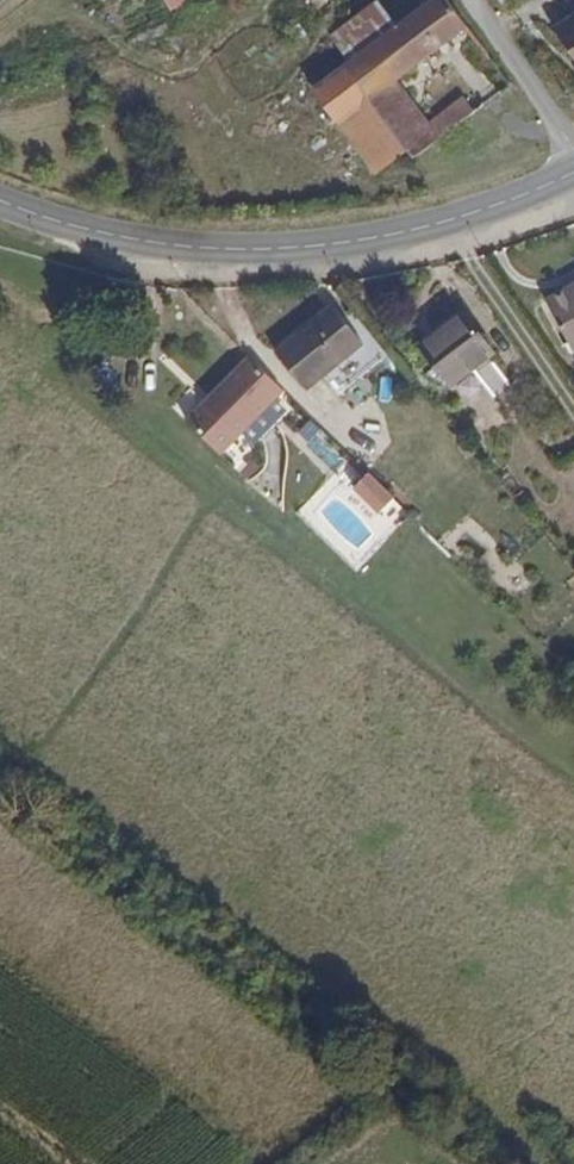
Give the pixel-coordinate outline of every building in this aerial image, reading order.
[(171,13),(195,0),(165,0),(171,13)] [(468,30),(445,0),(434,0),(421,9),(398,26),(351,61),(313,89),(337,124),(369,101),(396,82),(419,65),(430,58),(468,30)] [(421,9),(415,0),(404,0),(388,12),(398,26),(421,9)] [(351,61),(398,26),(388,12),(379,1),(333,36),(351,61)] [(553,30),(573,64),(573,16),(553,30)] [(435,66),(430,58),(419,65),(425,72),(435,66)] [(430,128),(396,82),(369,101),(407,154),(413,162),(440,141),(430,128)] [(407,154),(369,101),(337,124),(376,176),(407,154)] [(440,141),(475,115),(466,102),(430,128),(440,141)] [(547,302),(573,350),(573,287),(547,302)] [(307,390),(363,343),(328,301),(272,348),(307,390)] [(491,355),(458,313),(410,351),(443,392),(491,355)] [(223,453),(284,395),(249,358),(188,417),(223,453)] [(378,514),(393,498),(368,473),(353,489),(378,514)]
